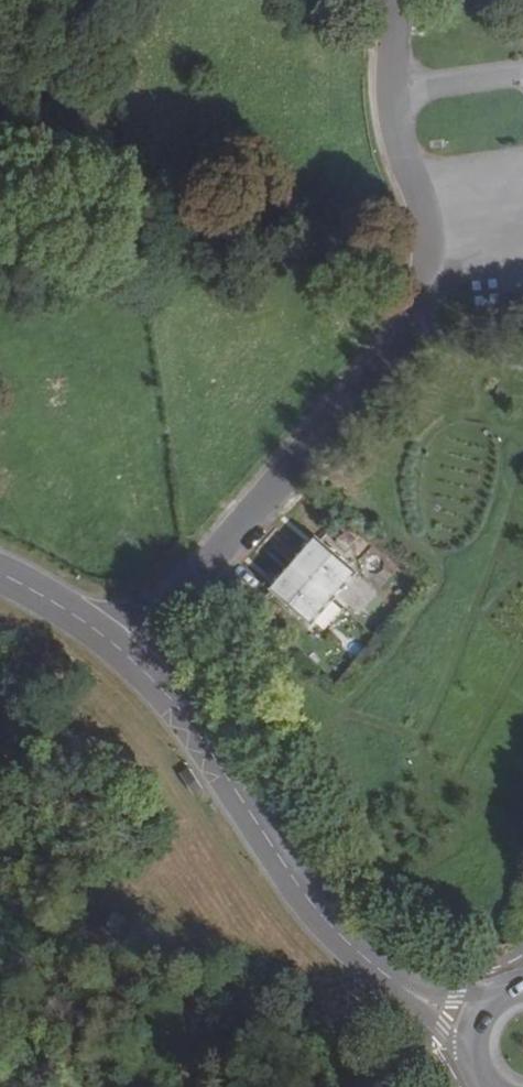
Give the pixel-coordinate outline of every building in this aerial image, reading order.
[(355,575),(316,542),(294,567),(333,601),(355,575)] [(272,593),(312,625),(333,601),(294,567),(272,593)]
